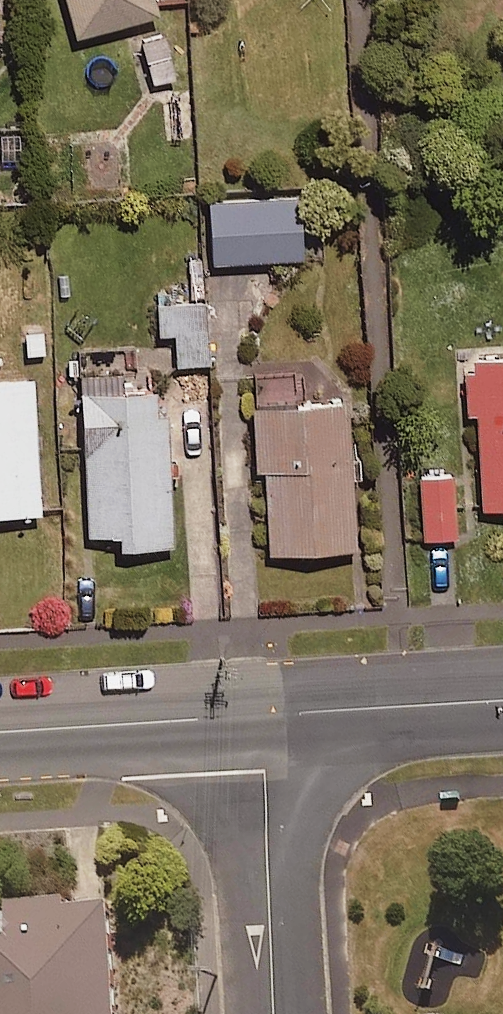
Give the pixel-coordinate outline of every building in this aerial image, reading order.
[(150,0),(63,0),(72,34),(153,12),(150,0)] [(295,251),(291,191),(202,197),(207,257),(295,251)] [(206,357),(203,297),(151,301),(153,326),(169,325),(171,359),(206,357)] [(460,350),(461,410),(472,410),(474,501),(502,500),(502,349),(460,350)] [(112,541),(167,537),(158,404),(150,405),(148,376),(118,378),(117,369),(73,372),(84,529),(111,527),(112,541)] [(24,370),(0,372),(0,508),(33,506),(24,370)] [(348,541),(340,395),(248,401),(252,463),(258,463),(263,546),(348,541)] [(448,470),(415,472),(419,534),(452,532),(448,470)] [(111,899),(0,906),(0,1013),(121,1013),(111,899)]
